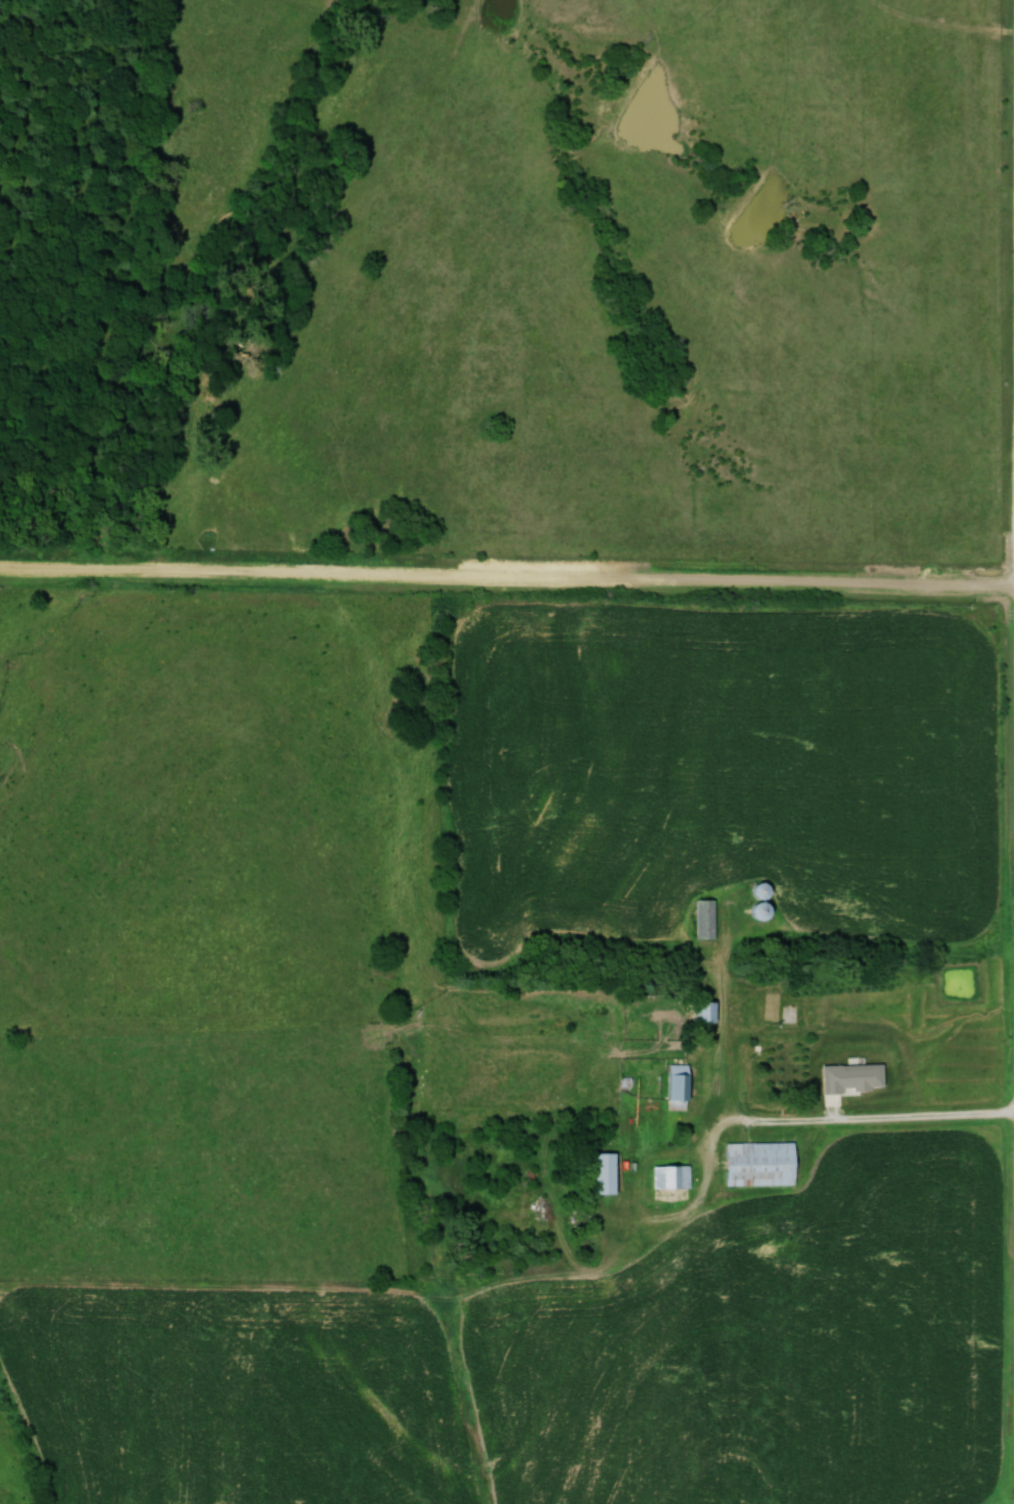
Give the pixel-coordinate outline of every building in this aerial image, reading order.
[(716,899),(699,899),(699,939),(716,939),(716,899)] [(700,1000),(700,1022),(719,1022),(719,1000),(700,1000)] [(825,1065),(826,1092),(887,1090),(886,1063),(825,1065)] [(672,1110),(691,1110),(691,1064),(672,1064),(672,1110)] [(797,1142),(729,1143),(730,1186),(798,1185),(797,1142)] [(598,1194),(619,1194),(619,1152),(598,1152),(598,1194)] [(656,1188),(689,1188),(689,1165),(656,1165),(656,1188)]
